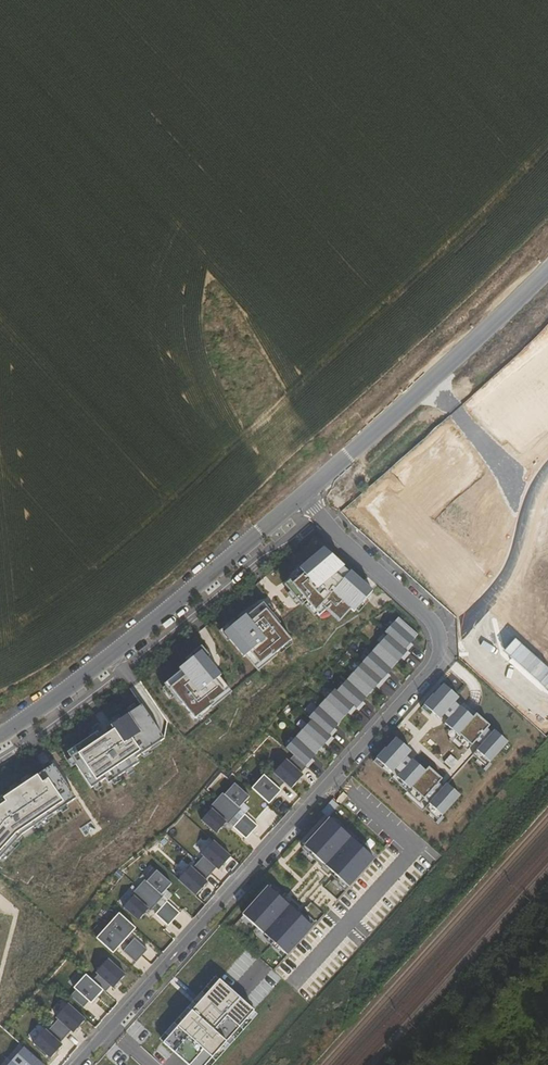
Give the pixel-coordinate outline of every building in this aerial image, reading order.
[(337,626),(369,592),(320,545),(281,586),(317,620),(323,613),(337,626)] [(292,642),(258,600),(219,630),(255,672),(292,642)] [(413,632),(393,615),(380,629),(383,631),(370,646),(333,688),(330,686),(305,715),(307,717),(281,747),(290,754),(302,765),(304,766),(309,760),(307,758),(322,741),(324,743),(330,736),(327,734),(333,728),(330,726),(345,710),(347,712),(352,706),(355,708),(361,701),(359,699),(371,684),(374,686),(386,673),(383,671),(397,656),(399,658),(405,651),(403,649),(408,642),(406,640),(413,632)] [(230,694),(196,651),(157,682),(192,724),(230,694)] [(453,698),(438,685),(419,706),(434,719),(439,713),(445,718),(440,724),(465,746),(470,741),(475,746),(471,750),(485,762),(502,742),(489,730),(487,733),(481,728),(483,726),(470,714),(467,718),(449,702),(453,698)] [(163,743),(138,704),(67,746),(93,789),(163,743)] [(403,750),(389,737),(370,758),(385,771),(388,768),(393,772),(390,776),(403,788),(404,786),(417,798),(419,795),(424,800),(422,802),(435,814),(453,795),(440,783),(436,787),(431,782),(434,778),(422,767),(418,770),(405,759),(403,761),(398,757),(403,750)] [(302,765),(290,754),(284,761),(281,758),(270,771),(280,781),(287,787),(299,774),(297,772),(302,765)] [(205,764),(196,774),(208,785),(217,775),(205,764)] [(52,765),(0,798),(0,854),(15,838),(74,801),(52,765)] [(280,781),(270,771),(268,770),(262,776),(259,773),(247,787),(265,803),(277,789),(275,787),(280,781)] [(214,800),(231,815),(237,808),(235,806),(245,795),(230,782),(214,800)] [(319,809),(326,815),(344,795),(339,791),(333,798),(330,796),(319,809)] [(197,819),(212,832),(222,821),(224,823),(231,815),(214,800),(197,819)] [(241,813),(235,819),(248,831),(254,824),(241,813)] [(371,855),(326,815),(300,843),(346,883),(371,855)] [(248,831),(235,819),(229,826),(242,837),(248,831)] [(196,862),(207,873),(212,867),(215,869),(227,855),(209,839),(197,853),(201,856),(196,862)] [(174,878),(192,894),(204,881),(202,879),(207,873),(196,862),(190,868),(187,865),(174,878)] [(136,887),(153,902),(159,895),(158,894),(168,882),(153,869),(136,887)] [(309,925),(264,885),(239,913),(284,953),(309,925)] [(146,910),(153,902),(136,887),(120,906),(135,919),(144,908),(146,910)] [(163,900),(158,907),(170,918),(176,912),(163,900)] [(170,918),(158,907),(152,913),(165,925),(170,918)] [(105,925),(121,940),(132,927),(116,912),(105,925)] [(110,952),(121,940),(105,925),(94,938),(110,952)] [(131,937),(125,943),(138,955),(144,948),(131,937)] [(138,955),(125,943),(120,950),(132,961),(138,955)] [(90,980),(100,989),(102,991),(108,985),(110,987),(122,973),(104,958),(92,971),(95,974),(90,980)] [(68,995),(80,1006),(86,1000),(88,1002),(100,989),(90,980),(82,973),(70,986),(73,989),(68,995)] [(159,1042),(186,1064),(201,1064),(250,1009),(216,978),(159,1042)] [(82,1018),(65,1003),(53,1016),(57,1020),(51,1026),(63,1036),(68,1030),(70,1032),(82,1018)] [(63,1036),(51,1026),(46,1032),(42,1029),(30,1042),(48,1058),(60,1044),(57,1042),(63,1036)]
